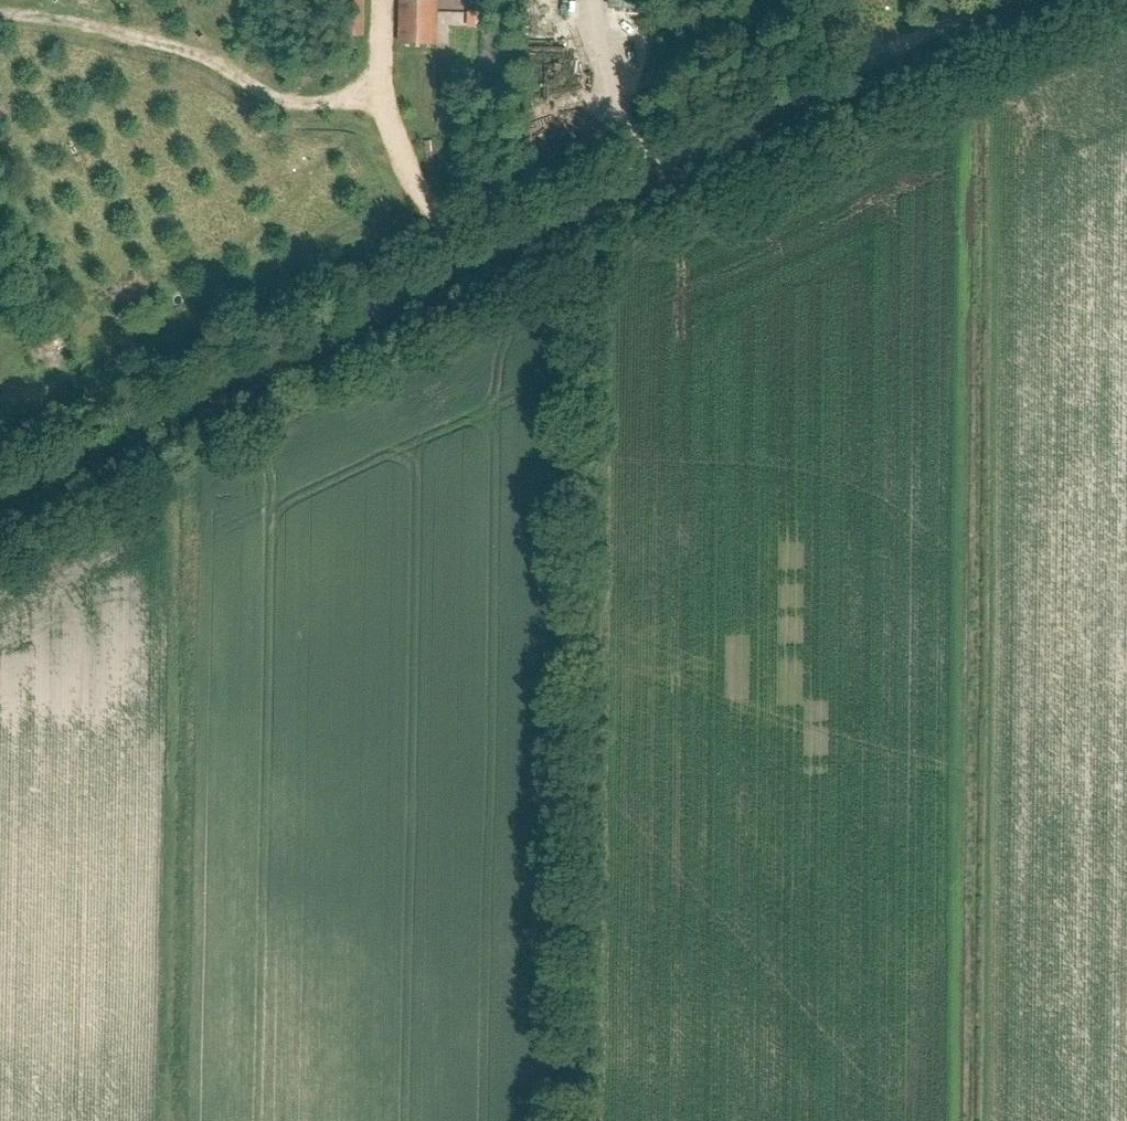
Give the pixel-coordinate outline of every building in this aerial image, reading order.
[(364,30),(365,0),(346,0),(346,30),(364,30)] [(436,43),(436,11),(436,0),(398,0),(398,42),(436,43)] [(609,8),(651,9),(651,0),(610,0),(609,8)] [(470,11),(465,10),(465,28),(484,29),(484,22),(484,11),(470,11)]
